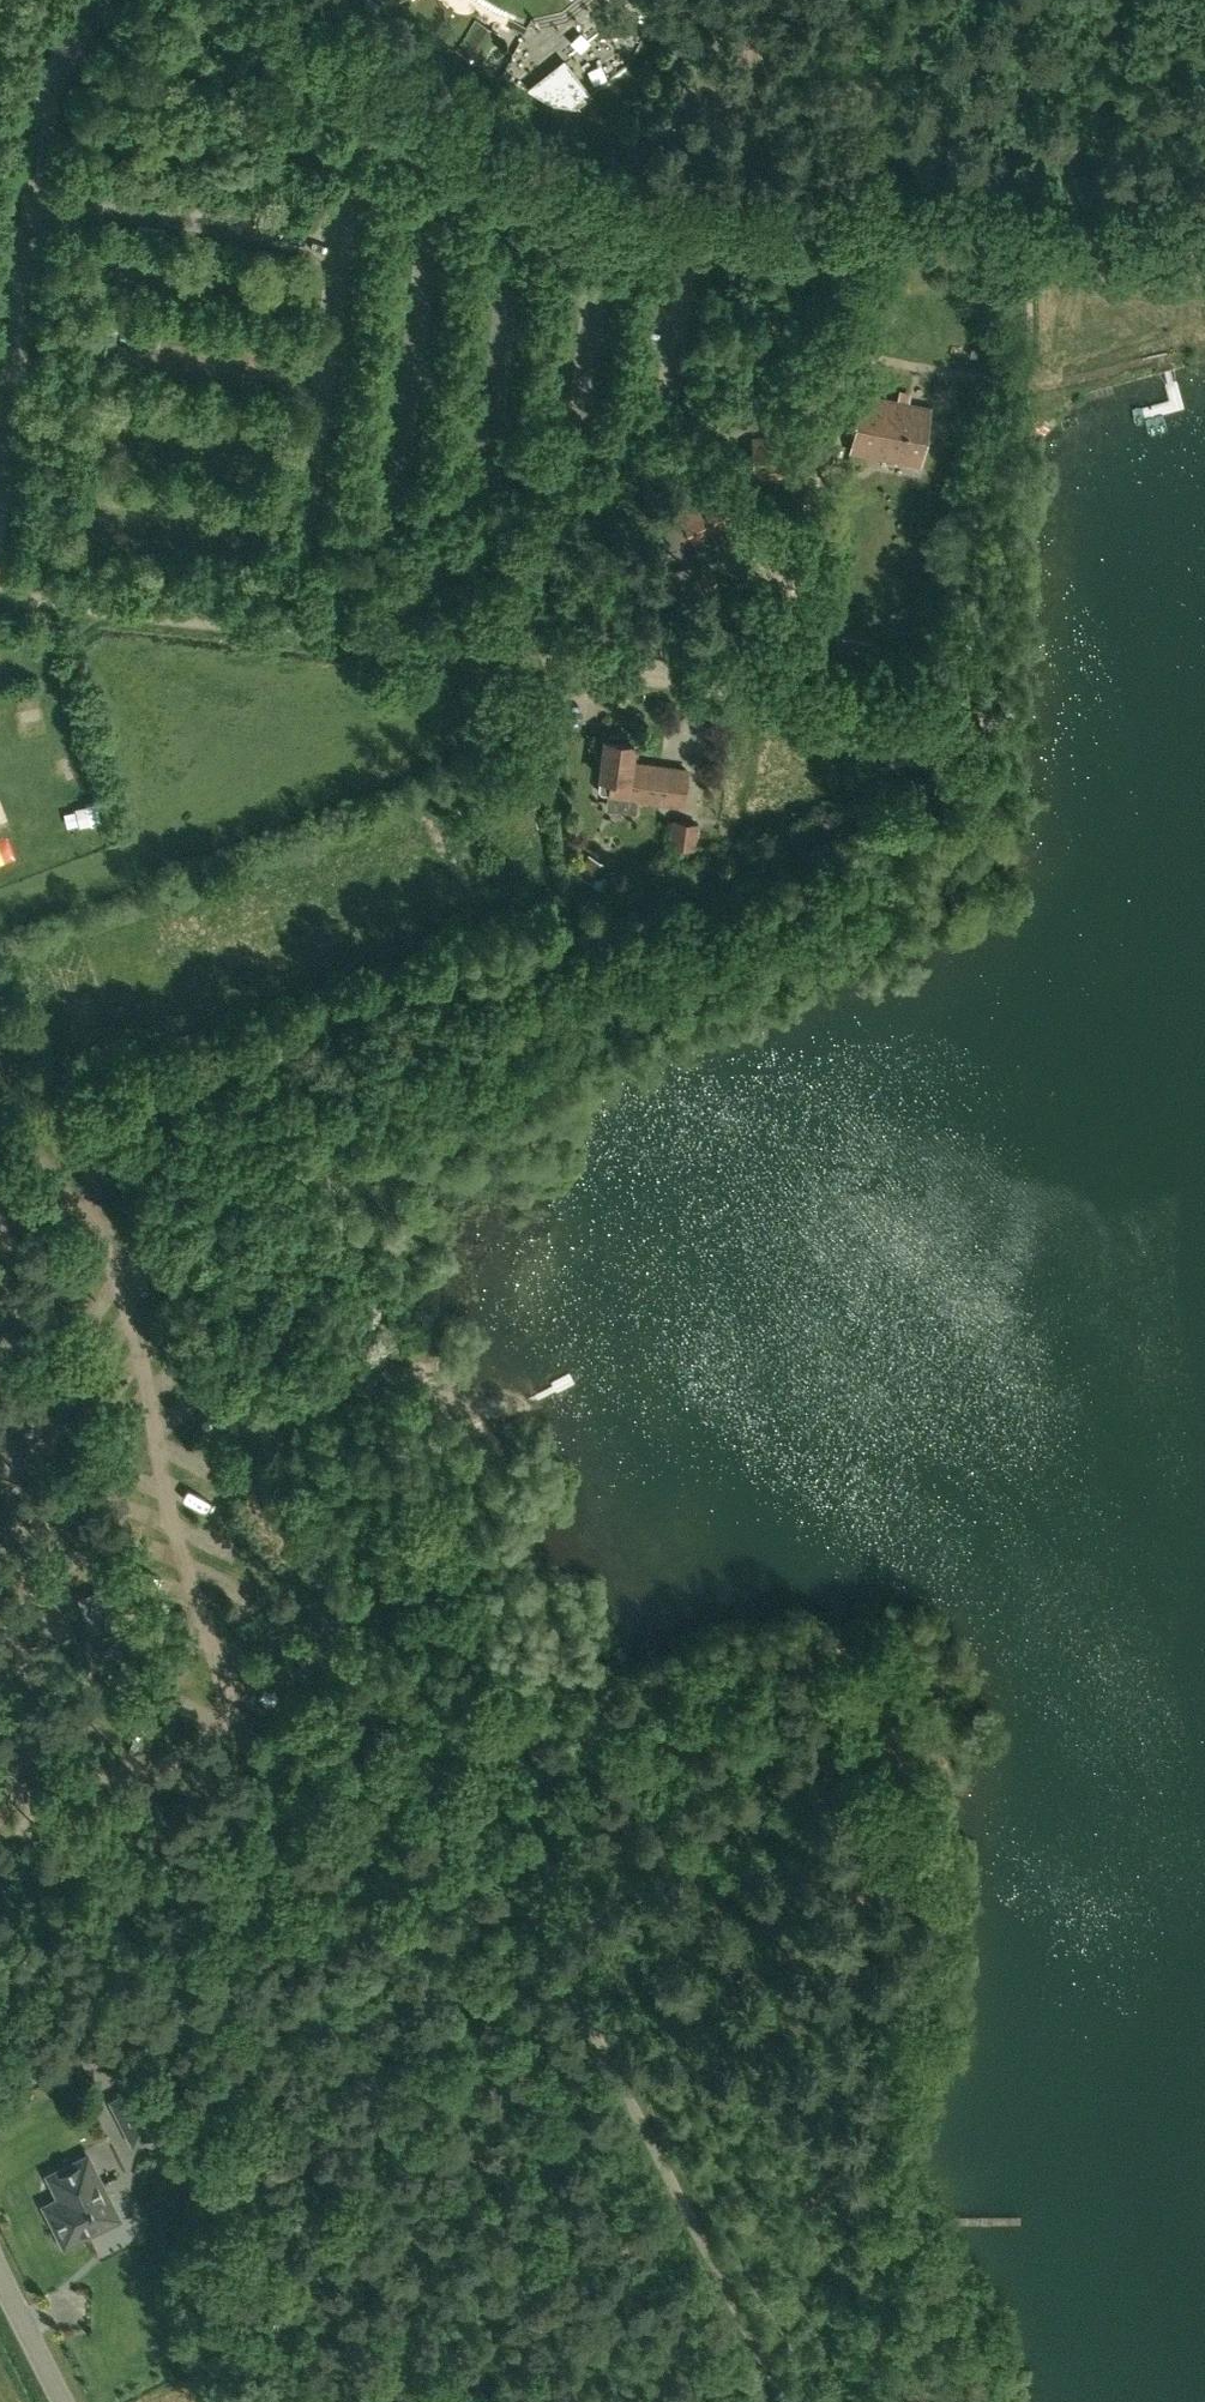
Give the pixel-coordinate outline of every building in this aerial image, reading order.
[(462,49),(480,60),(494,37),(477,26),(462,49)] [(590,92),(564,60),(527,89),(550,102),(573,104),(590,92)] [(921,464),(932,407),(861,394),(850,450),(921,464)] [(809,475),(807,434),(753,436),(755,477),(809,475)] [(739,515),(732,492),(716,497),(723,520),(739,515)] [(855,657),(858,637),(825,632),(822,652),(855,657)] [(639,797),(642,772),(630,771),(634,742),(631,741),(631,738),(629,735),(613,733),(610,735),(609,738),(606,738),(601,776),(602,776),(601,782),(604,787),(610,788),(609,794),(639,797)] [(642,772),(639,797),(684,804),(689,770),(643,764),(642,772)] [(710,844),(713,823),(673,818),(669,844),(697,848),(698,842),(710,844)] [(592,883),(600,869),(586,860),(578,874),(592,883)] [(36,955),(23,961),(31,977),(43,971),(36,955)] [(98,1591),(79,1598),(90,1631),(110,1624),(98,1591)] [(145,2084),(112,2101),(133,2143),(166,2126),(145,2084)] [(87,2156),(49,2175),(58,2194),(59,2195),(60,2196),(63,2198),(60,2207),(58,2206),(56,2206),(54,2207),(47,2210),(64,2244),(118,2218),(87,2156)]
